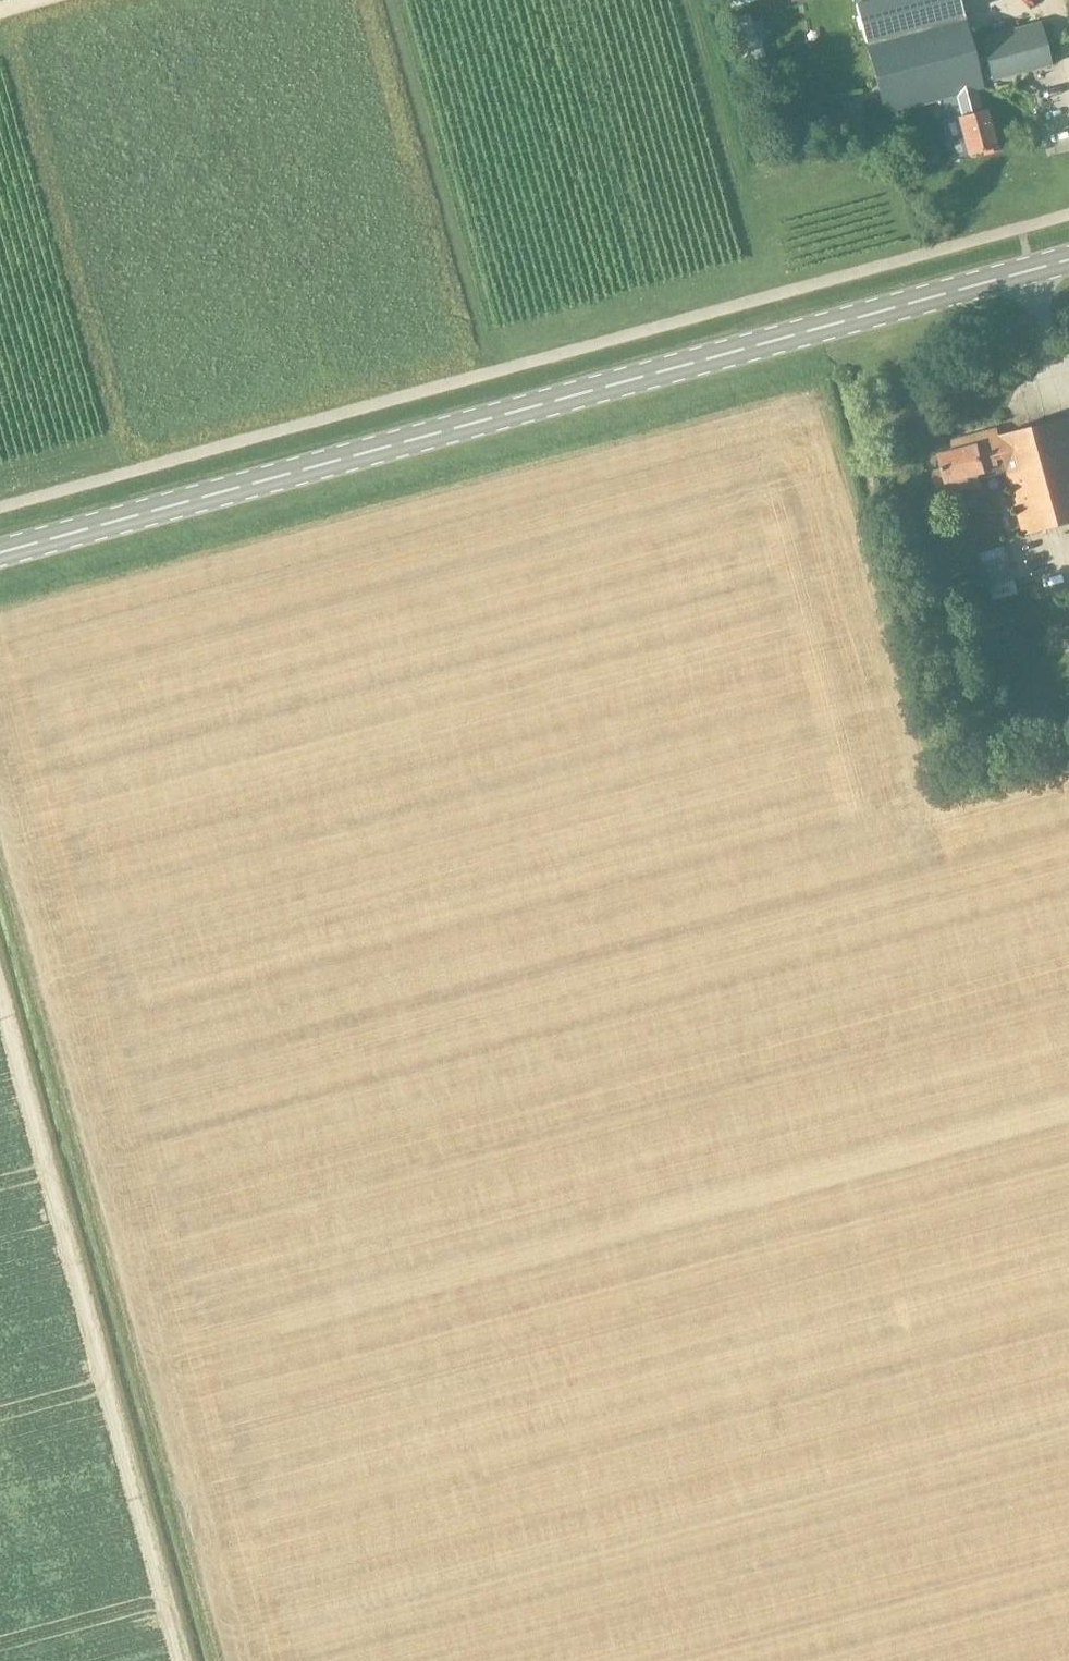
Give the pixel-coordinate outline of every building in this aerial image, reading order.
[(962,15),(958,0),(854,0),(864,41),(865,41),(884,113),(956,94),(961,115),(957,116),(967,155),(995,147),(985,109),(980,110),(974,89),(981,87),(979,81),(976,67),(962,15)] [(986,64),(976,67),(979,81),(990,78),(991,81),(1051,65),(1043,32),(982,48),(986,64)] [(1068,154),(1068,131),(1062,95),(1045,98),(1056,157),(1068,154)] [(933,474),(939,497),(981,486),(978,474),(985,472),(984,468),(1005,462),(1024,534),(1068,521),(1068,417),(998,436),(996,429),(951,441),(954,451),(940,455),(944,471),(933,474)] [(987,587),(1013,580),(1007,557),(981,563),(987,587)]
